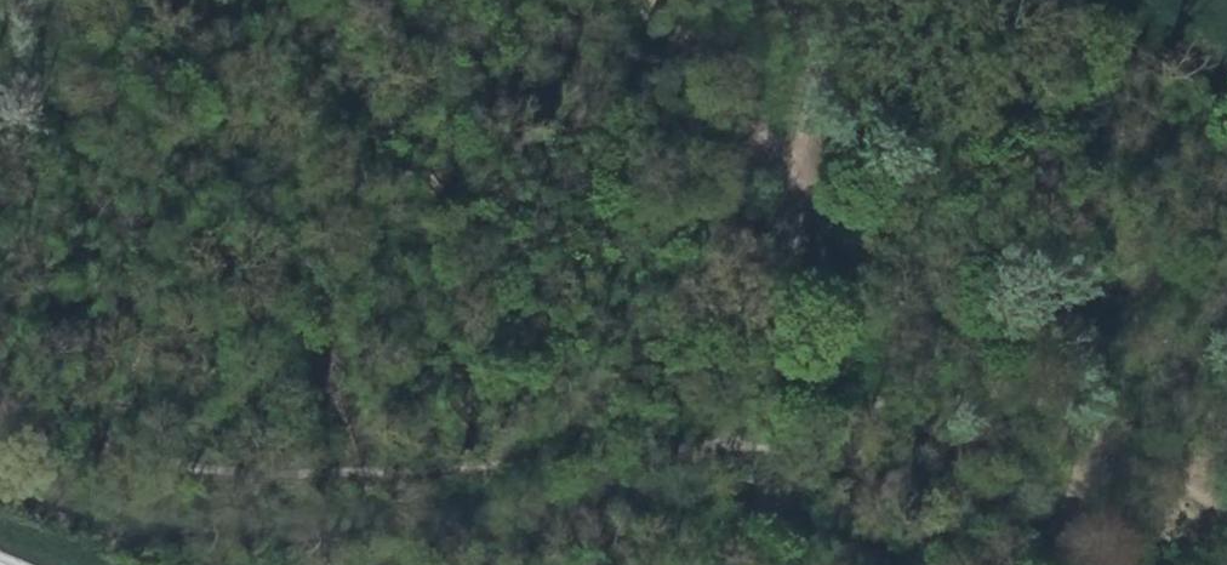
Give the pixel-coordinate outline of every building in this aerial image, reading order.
[(703,9),(706,0),(674,0),(703,9)]
